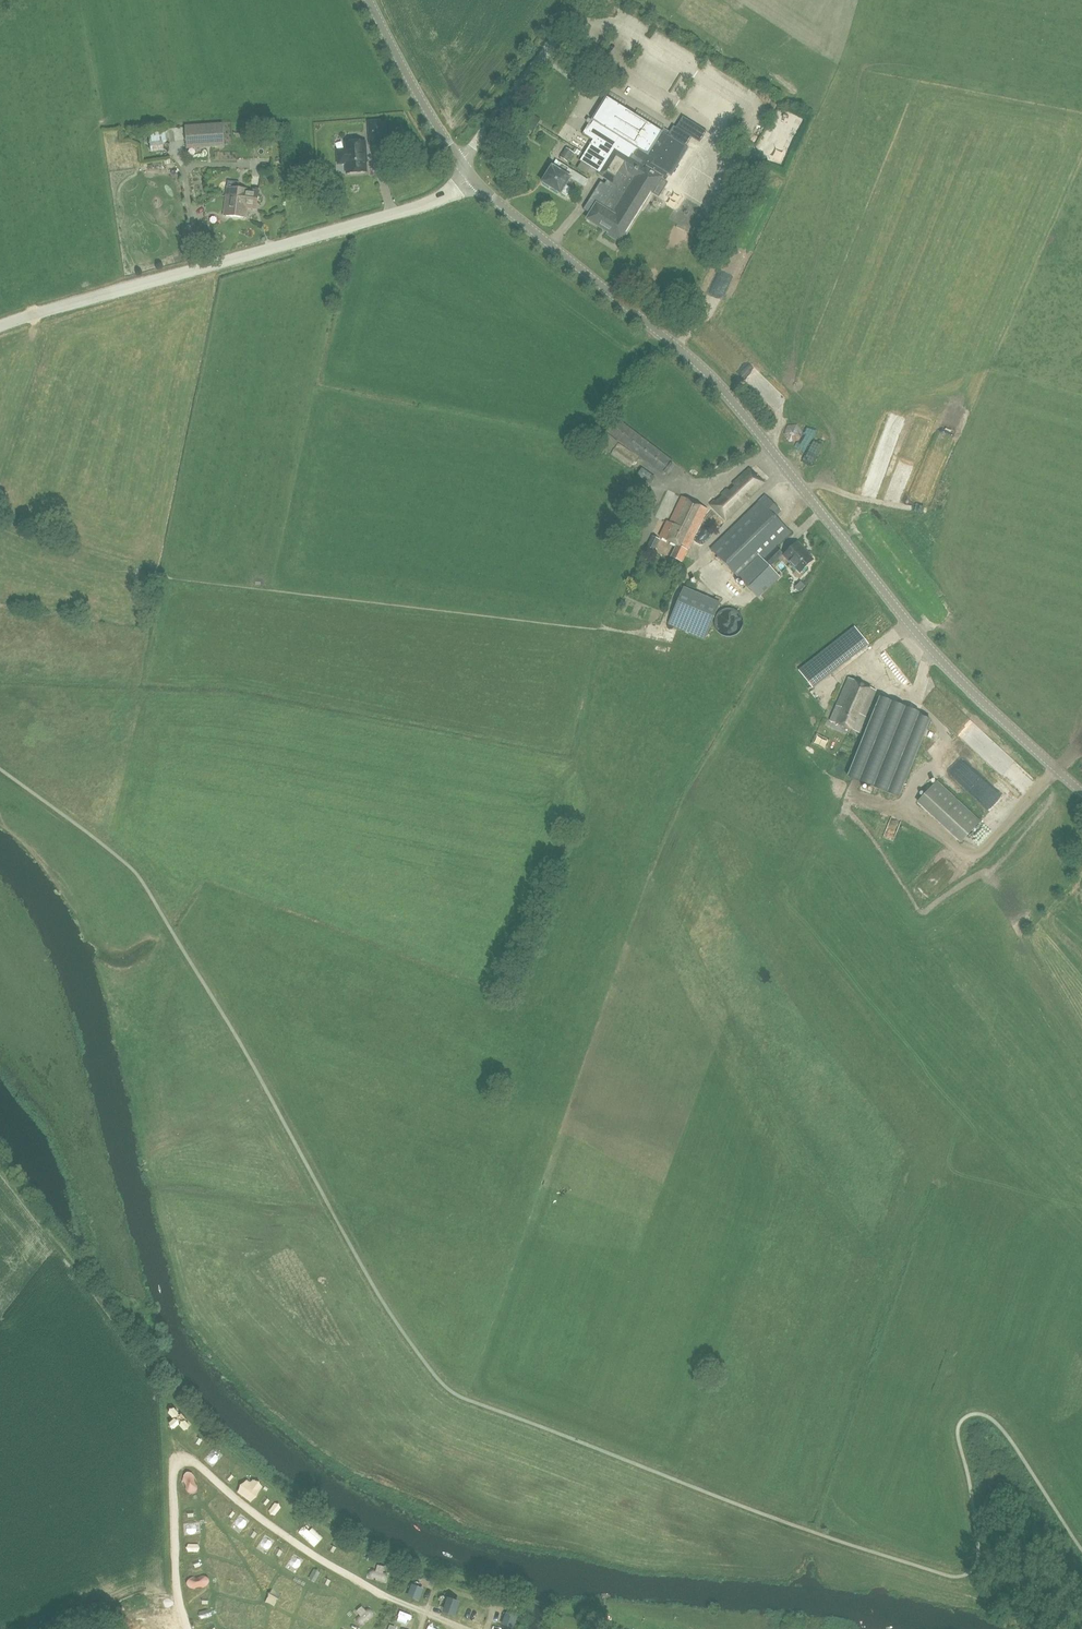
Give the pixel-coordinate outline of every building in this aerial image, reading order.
[(597,172),(633,114),(607,97),(593,121),(591,125),(589,124),(583,134),(593,140),(580,161),(597,172)] [(633,114),(597,172),(599,173),(598,174),(617,186),(604,208),(597,204),(587,219),(609,233),(607,235),(622,244),(627,234),(626,233),(651,192),(652,193),(662,177),(642,164),(644,161),(635,156),(639,149),(648,155),(662,132),(633,114)] [(700,143),(707,132),(683,117),(676,128),(700,143)] [(372,141),(384,141),(382,122),(370,123),(372,141)] [(694,139),(670,125),(652,154),(657,156),(652,163),(658,167),(662,160),(677,170),(694,139)] [(161,129),(161,128),(149,130),(152,152),(164,150),(163,141),(167,140),(165,129),(161,129)] [(250,157),(250,138),(186,138),(186,157),(250,157)] [(365,171),(363,155),(365,155),(364,143),(347,144),(348,151),(339,152),(339,162),(349,161),(350,172),(365,171)] [(568,162),(574,153),(566,148),(560,157),(568,162)] [(575,172),(560,162),(556,169),(552,167),(542,182),(561,194),(562,193),(567,196),(571,189),(566,186),(575,172)] [(257,209),(260,191),(239,188),(240,182),(228,180),(224,215),(246,218),(248,208),(257,209)] [(735,368),(745,356),(740,351),(730,363),(735,368)] [(667,474),(673,465),(670,463),(672,461),(618,419),(608,432),(662,474),(664,471),(667,474)] [(609,453),(618,442),(607,433),(598,444),(609,453)] [(630,468),(636,456),(619,444),(611,454),(630,468)] [(725,520),(764,483),(749,467),(710,504),(725,520)] [(650,484),(655,477),(641,468),(637,475),(650,484)] [(681,562),(707,509),(682,496),(669,522),(667,521),(660,536),(677,545),(671,557),(681,562)] [(758,597),(779,577),(762,560),(790,532),(775,517),(780,511),(765,496),(711,549),(758,597)] [(654,550),(660,540),(652,536),(647,546),(654,550)] [(799,573),(812,560),(803,550),(804,549),(797,542),(783,556),(799,573)] [(769,566),(781,554),(776,548),(764,561),(769,566)] [(704,639),(720,603),(683,588),(668,624),(704,639)] [(812,688),(868,644),(854,627),(799,670),(812,688)] [(895,650),(890,653),(905,672),(910,668),(895,650)] [(859,733),(876,689),(848,678),(836,706),(830,722),(859,733)] [(903,783),(929,719),(919,715),(919,713),(880,697),(867,729),(873,732),(860,765),(903,783)] [(841,781),(827,791),(830,795),(844,786),(841,781)] [(964,837),(979,822),(936,781),(921,797),(964,837)] [(409,1592),(417,1597),(425,1584),(416,1579),(409,1592)] [(449,1615),(451,1604),(443,1603),(441,1614),(449,1615)] [(473,1622),(484,1625),(487,1616),(476,1613),(473,1622)] [(431,1628),(438,1628),(442,1628),(442,1620),(431,1620),(431,1628)]
